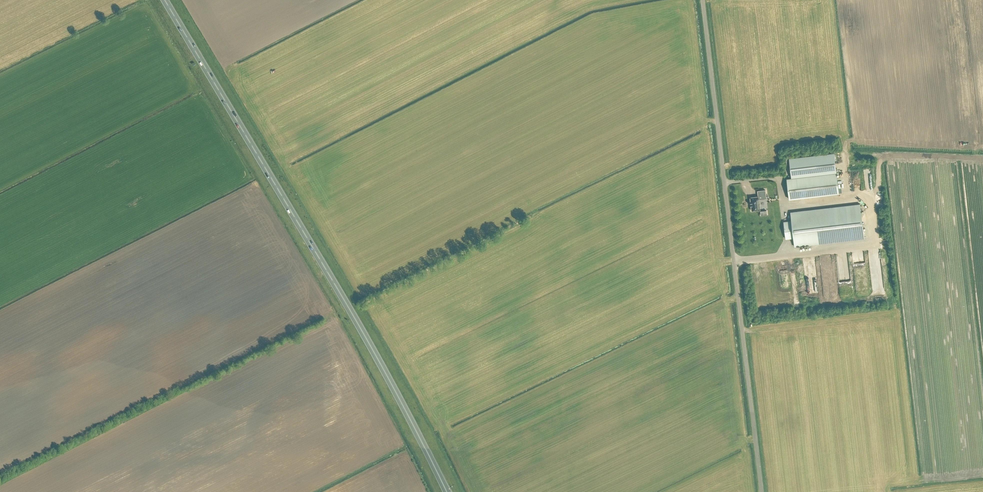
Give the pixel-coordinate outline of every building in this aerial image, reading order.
[(839,193),(834,153),(789,158),(791,178),(787,178),(789,198),(839,193)] [(766,198),(765,189),(758,190),(758,196),(750,197),(752,210),(760,209),(759,199),(766,198)] [(864,239),(860,204),(791,212),(792,220),(784,221),(786,238),(794,237),(795,247),(864,239)]
